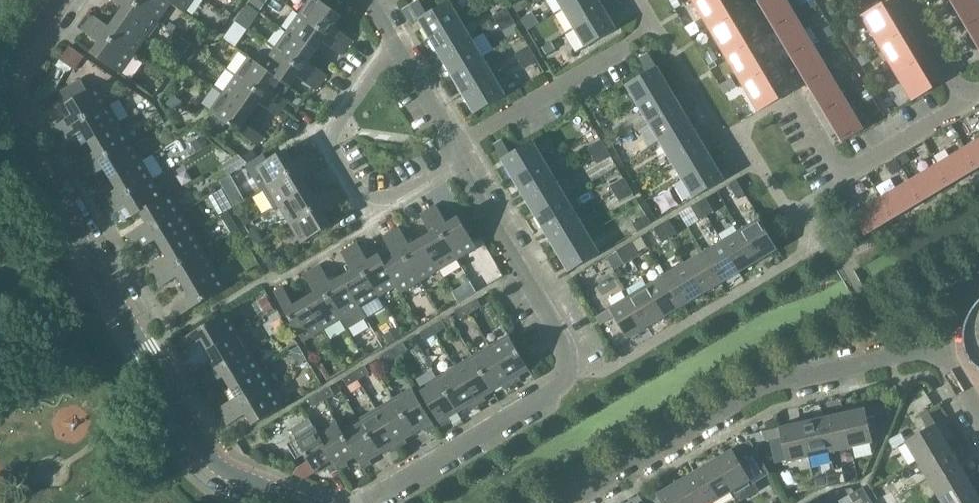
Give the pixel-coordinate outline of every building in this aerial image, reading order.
[(147,38),(160,21),(130,0),(114,0),(125,8),(118,18),(147,38)] [(160,21),(172,3),(168,0),(130,0),(160,21)] [(172,3),(185,12),(194,0),(168,0),(172,3)] [(248,5),(254,9),(259,12),(268,0),(251,0),(248,5)] [(347,47),(353,40),(335,27),(342,16),(319,0),(310,0),(300,14),(347,47)] [(461,21),(450,1),(428,14),(419,0),(411,5),(431,39),(461,21)] [(512,5),(517,12),(528,6),(531,4),(528,0),(520,0),(512,5)] [(580,0),(558,0),(564,10),(580,0)] [(619,2),(618,0),(607,0),(608,0),(606,4),(603,6),(599,0),(580,0),(564,10),(575,28),(619,2)] [(670,0),(676,9),(682,6),(679,0),(671,0),(670,0)] [(721,0),(694,0),(710,27),(730,15),(721,0)] [(776,30),(797,18),(786,0),(763,0),(760,2),(776,30)] [(802,6),(806,13),(819,5),(816,0),(812,0),(802,6)] [(952,1),(968,29),(978,23),(978,1),(978,0),(954,0),(952,1)] [(575,28),(586,48),(617,30),(608,15),(611,12),(615,13),(616,14),(623,9),(619,2),(575,28)] [(900,32),(883,4),(863,16),(880,44),(900,32)] [(248,5),(237,20),(243,25),(254,9),(248,5)] [(498,23),(511,15),(507,8),(493,16),(498,23)] [(228,9),(225,13),(231,18),(234,14),(228,9)] [(532,12),(521,19),(528,31),(540,24),(539,23),(533,13),(532,12)] [(347,47),(300,14),(288,32),(317,52),(324,42),(341,55),(347,47)] [(93,15),(88,23),(134,56),(147,38),(118,18),(111,28),(93,15)] [(511,15),(498,23),(502,31),(516,23),(511,15)] [(730,15),(710,27),(726,55),(746,43),(730,15)] [(797,18),(776,30),(793,58),(813,46),(797,18)] [(248,29),(237,21),(224,39),(236,47),(248,29)] [(461,21),(431,39),(442,57),(472,39),(461,21)] [(171,22),(168,27),(175,32),(178,27),(171,22)] [(88,23),(82,30),(100,43),(92,54),(121,74),(134,56),(88,23)] [(968,29),(978,47),(978,23),(968,29)] [(565,25),(549,36),(556,47),(573,36),(565,25)] [(831,25),(814,35),(819,43),(835,33),(831,25)] [(189,31),(184,38),(191,43),(196,36),(189,31)] [(317,52),(288,32),(275,49),(322,83),(327,75),(310,62),(317,52)] [(900,32),(880,44),(896,72),(917,60),(900,32)] [(182,37),(169,54),(179,61),(191,44),(182,37)] [(453,76),(483,58),(472,39),(442,57),(453,76)] [(552,42),(543,48),(547,55),(556,49),(552,42)] [(746,43),(726,55),(743,83),(763,71),(746,43)] [(70,46),(60,60),(75,70),(84,56),(70,46)] [(209,46),(199,49),(210,56),(212,54),(209,46)] [(520,61),(534,53),(529,46),(516,54),(520,61)] [(813,46),(793,58),(809,86),(830,74),(813,46)] [(275,49),(263,67),(262,67),(278,78),(278,79),(289,87),(291,88),(298,78),(316,90),(322,83),(275,49)] [(712,50),(704,54),(709,64),(717,59),(712,50)] [(534,53),(520,61),(524,69),(538,61),(534,53)] [(627,85),(639,104),(669,86),(649,53),(640,59),(648,73),(627,85)] [(865,54),(858,59),(863,67),(870,63),(865,54)] [(171,57),(168,62),(174,66),(178,62),(171,57)] [(278,79),(278,78),(262,67),(263,67),(250,57),(237,76),(283,109),(289,101),(282,96),(289,87),(278,79)] [(464,94),(494,76),(483,58),(453,76),(464,94)] [(933,88),(917,60),(896,72),(913,100),(933,88)] [(759,111),(780,99),(763,71),(743,83),(759,111)] [(826,114),(846,102),(830,74),(809,86),(826,114)] [(283,109),(237,76),(224,93),(253,114),(259,118),(266,108),(278,117),(283,109)] [(494,76),(464,94),(476,114),(506,96),(494,76)] [(55,126),(60,135),(109,105),(98,86),(89,91),(82,80),(61,92),(68,104),(67,104),(74,115),(55,126)] [(884,83),(878,86),(884,98),(890,94),(884,83)] [(650,123),(694,97),(689,89),(682,94),(682,95),(681,98),(677,101),(669,86),(639,104),(650,123)] [(869,89),(860,94),(865,103),(874,98),(869,89)] [(211,111),(258,145),(264,136),(252,128),(259,118),(253,114),(224,93),(211,111)] [(698,104),(694,97),(650,123),(661,141),(691,124),(682,109),(686,107),(690,108),(690,109),(698,104)] [(826,114),(843,142),(863,130),(846,102),(826,114)] [(598,104),(591,108),(595,116),(603,112),(598,104)] [(84,131),(90,142),(120,124),(109,105),(60,135),(65,143),(84,131)] [(77,163),(82,172),(131,142),(120,124),(90,142),(96,152),(77,163)] [(672,160),(716,134),(711,127),(704,131),(704,132),(703,136),(699,138),(691,124),(661,141),(672,160)] [(952,125),(945,129),(950,137),(956,133),(952,125)] [(720,141),(716,134),(672,160),(683,178),(713,161),(704,146),(708,144),(712,145),(712,146),(720,141)] [(205,138),(193,144),(198,152),(209,146),(205,138)] [(622,138),(612,144),(622,162),(633,156),(622,138)] [(514,178),(544,160),(533,141),(511,154),(503,140),(494,145),(514,178)] [(593,156),(607,148),(602,141),(589,149),(593,156)] [(978,169),(978,168),(978,141),(966,149),(978,169)] [(106,169),(112,179),(142,161),(131,142),(82,172),(87,180),(106,169)] [(607,148),(593,156),(597,164),(611,156),(607,148)] [(257,168),(268,187),(318,158),(313,149),(294,161),(287,150),(257,168)] [(950,186),(978,169),(966,149),(938,165),(950,186)] [(254,151),(245,156),(249,163),(258,157),(254,151)] [(906,152),(895,158),(901,167),(911,161),(906,152)] [(238,155),(223,164),(229,173),(247,163),(238,155)] [(268,187),(279,206),(310,188),(304,177),(323,166),(318,158),(268,187)] [(895,158),(886,163),(893,175),(902,170),(901,167),(895,158)] [(555,179),(544,160),(514,178),(525,197),(555,179)] [(99,201),(104,209),(154,179),(142,161),(112,179),(118,189),(99,201)] [(713,161),(683,178),(694,198),(738,172),(734,164),(726,169),(727,170),(726,173),(722,176),(713,161)] [(938,165),(910,182),(922,202),(950,186),(938,165)] [(220,181),(227,193),(237,187),(231,175),(220,181)] [(615,193),(629,185),(624,178),(611,186),(615,193)] [(135,217),(141,213),(141,212),(165,198),(164,198),(154,179),(104,209),(109,217),(128,206),(135,217)] [(525,197),(536,215),(567,197),(555,179),(525,197)] [(737,180),(729,184),(737,198),(745,193),(737,180)] [(895,219),(922,202),(910,182),(882,198),(895,219)] [(629,185),(615,193),(620,201),(633,193),(629,185)] [(279,206),(291,224),(340,195),(335,187),(316,198),(310,188),(279,206)] [(222,189),(217,193),(228,211),(233,208),(222,189)] [(843,190),(836,194),(844,207),(851,202),(843,190)] [(234,191),(228,194),(234,205),(241,201),(234,191)] [(141,212),(141,213),(147,223),(129,234),(133,242),(183,213),(171,194),(164,198),(165,198),(141,212)] [(291,224),(302,244),(339,222),(332,211),(345,203),(340,195),(291,224)] [(536,215),(547,234),(578,216),(567,197),(536,215)] [(699,202),(707,216),(714,212),(706,198),(699,202)] [(854,215),(866,235),(895,219),(882,198),(854,215)] [(707,216),(699,202),(691,207),(699,221),(707,216)] [(627,203),(598,218),(604,230),(633,215),(627,203)] [(436,205),(428,210),(458,259),(477,248),(459,217),(448,224),(436,205)] [(439,270),(458,259),(428,210),(420,215),(431,234),(421,240),(439,270)] [(157,239),(163,250),(194,232),(183,213),(133,242),(138,250),(157,239)] [(248,215),(241,219),(245,226),(252,222),(248,215)] [(547,234),(558,252),(589,234),(578,216),(547,234)] [(633,224),(638,231),(651,223),(647,216),(633,224)] [(760,219),(741,231),(759,261),(778,249),(760,219)] [(662,224),(670,238),(677,234),(669,220),(662,224)] [(670,238),(662,224),(654,229),(663,242),(670,238)] [(421,281),(439,270),(421,240),(411,246),(400,227),(391,232),(421,281)] [(256,229),(249,233),(256,245),(262,241),(256,229)] [(740,272),(759,261),(741,231),(722,242),(740,272)] [(151,271),(155,279),(205,250),(194,232),(163,250),(169,260),(151,271)] [(401,293),(421,281),(391,232),(383,237),(394,256),(384,262),(398,286),(397,286),(401,293)] [(589,234),(558,252),(570,272),(600,254),(589,234)] [(625,246),(633,260),(640,256),(632,242),(625,246)] [(722,283),(740,272),(722,242),(704,253),(722,283)] [(397,286),(398,286),(384,262),(380,255),(369,262),(358,243),(350,248),(379,297),(397,286)] [(633,260),(625,246),(617,251),(625,265),(633,260)] [(360,308),(379,297),(350,248),(341,252),(353,271),(342,278),(360,308)] [(179,276),(185,287),(216,269),(205,250),(155,279),(160,288),(179,276)] [(703,294),(722,283),(704,253),(685,264),(703,294)] [(684,305),(703,294),(685,264),(667,275),(684,305)] [(312,270),(342,319),(348,329),(367,318),(360,308),(342,278),(332,284),(321,265),(312,270)] [(467,265),(451,270),(457,285),(472,279),(467,265)] [(216,269),(185,287),(192,297),(173,308),(178,317),(227,288),(216,269)] [(323,330),(342,319),(312,270),(304,275),(316,294),(305,300),(323,330)] [(666,316),(684,305),(667,275),(648,286),(666,316)] [(648,286),(629,297),(647,327),(666,316),(648,286)] [(323,330),(305,300),(295,306),(284,287),(275,292),(304,342),(323,330)] [(615,317),(628,339),(647,327),(629,297),(596,317),(601,325),(615,317)] [(267,298),(260,302),(268,315),(275,310),(267,298)] [(466,305),(471,313),(482,307),(477,299),(466,305)] [(471,313),(466,305),(456,312),(460,320),(471,313)] [(978,311),(977,314),(975,317),(973,317),(971,322),(969,328),(968,328),(967,344),(967,346),(968,349),(968,351),(969,354),(971,357),(972,359),(973,361),(974,363),(974,364),(978,368),(978,310),(978,311)] [(203,340),(209,350),(240,332),(228,312),(178,342),(184,351),(203,340)] [(281,318),(271,324),(277,334),(287,329),(281,318)] [(431,326),(436,334),(447,328),(442,320),(431,326)] [(436,334),(431,326),(421,333),(425,341),(436,334)] [(397,328),(385,336),(390,344),(402,336),(397,328)] [(251,350),(240,332),(209,350),(215,361),(196,372),(201,380),(251,350)] [(529,370),(509,335),(491,346),(514,385),(522,380),(519,376),(529,370)] [(393,349),(398,357),(408,351),(404,343),(393,349)] [(506,390),(514,385),(491,346),(473,357),(494,391),(503,385),(506,390)] [(364,349),(361,351),(365,358),(372,355),(367,354),(364,349)] [(398,357),(393,349),(382,356),(387,364),(398,357)] [(225,377),(231,387),(262,369),(251,350),(201,380),(206,388),(225,377)] [(484,397),(494,391),(473,357),(456,367),(479,406),(487,401),(484,397)] [(354,372),(359,380),(370,373),(365,366),(354,372)] [(471,411),(479,406),(456,367),(438,378),(459,412),(468,406),(471,411)] [(273,388),(262,369),(231,387),(237,398),(218,409),(223,417),(273,388)] [(359,380),(354,372),(344,378),(348,386),(359,380)] [(449,418),(459,412),(438,378),(420,389),(440,423),(441,423),(443,427),(452,422),(449,418)] [(319,393),(324,401),(335,394),(330,387),(319,393)] [(273,388),(223,417),(228,425),(247,414),(254,425),(284,407),(273,388)] [(413,388),(394,399),(415,433),(424,428),(427,432),(435,427),(433,423),(413,388)] [(890,391),(879,393),(881,405),(893,402),(890,391)] [(324,401),(319,393),(309,399),(313,407),(324,401)] [(405,439),(415,433),(394,399),(377,410),(400,448),(408,444),(405,439)] [(881,405),(844,413),(852,447),(874,443),(868,418),(884,414),(881,405)] [(392,453),(400,448),(377,410),(359,420),(380,454),(389,449),(392,453)] [(906,441),(918,461),(948,443),(928,410),(920,415),(928,428),(906,441)] [(830,452),(852,447),(844,413),(823,418),(830,452)] [(316,428),(315,428),(310,418),(291,429),(297,439),(288,444),(295,455),(303,450),(317,473),(328,467),(330,471),(338,467),(318,432),(316,428)] [(823,418),(802,423),(809,457),(830,452),(823,418)] [(370,460),(380,454),(359,420),(342,430),(342,431),(356,456),(361,465),(362,465),(364,469),(373,464),(370,460)] [(356,456),(342,431),(342,430),(337,421),(318,432),(338,467),(341,471),(349,466),(347,462),(356,456)] [(787,462),(809,457),(802,423),(764,431),(766,441),(782,437),(787,462)] [(733,450),(713,461),(732,492),(738,502),(757,490),(753,483),(770,473),(751,442),(734,452),(733,450)] [(918,461),(929,479),(959,461),(948,443),(918,461)] [(713,502),(732,492),(713,461),(695,472),(713,502)] [(929,479),(940,498),(970,480),(959,461),(929,479)] [(834,469),(838,485),(846,483),(843,468),(834,469)] [(838,485),(834,469),(826,471),(829,487),(838,485)] [(677,483),(688,502),(712,502),(713,502),(695,472),(677,483)] [(970,480),(940,498),(943,502),(973,502),(978,500),(978,496),(970,480)] [(677,483),(649,499),(652,502),(688,502),(677,483)] [(854,502),(868,494),(863,487),(850,495),(854,502)] [(896,499),(892,491),(878,499),(880,502),(889,502),(896,499)] [(854,502),(873,502),(868,494),(854,502)]
